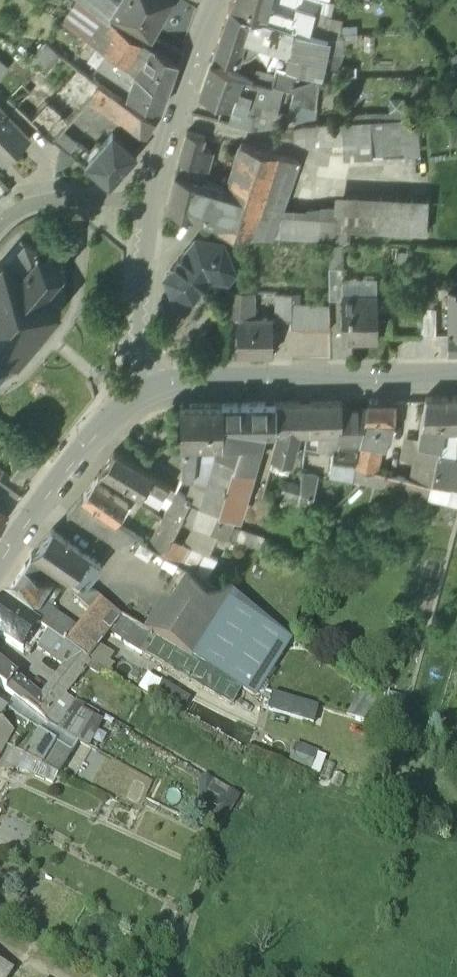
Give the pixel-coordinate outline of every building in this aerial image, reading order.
[(79,0),(63,24),(116,58),(117,59),(126,66),(137,50),(127,43),(132,35),(109,19),(79,0)] [(118,0),(79,0),(109,19),(112,14),(119,1),(118,0)] [(119,1),(112,14),(151,36),(172,0),(120,0),(119,1)] [(229,9),(279,24),(289,28),(293,16),(269,8),(271,0),(233,0),(229,9)] [(269,8),(293,16),(296,7),(314,12),(325,15),(327,4),(313,0),(271,0),(269,8)] [(314,12),(296,7),(293,16),(289,28),(293,29),(295,29),(308,32),(314,12)] [(279,24),(229,9),(214,54),(234,62),(237,59),(242,38),(259,44),(272,47),(274,41),(279,24)] [(325,15),(314,12),(308,32),(327,37),(330,17),(325,15)] [(151,36),(112,14),(109,19),(132,35),(127,43),(137,50),(126,66),(135,74),(153,49),(177,64),(181,53),(151,36)] [(330,17),(328,34),(356,32),(356,25),(340,26),(340,19),(330,17)] [(289,28),(279,24),(274,41),(290,46),(293,29),(289,28)] [(308,32),(295,29),(293,29),(290,46),(286,67),(319,75),(327,37),(308,32)] [(242,38),(237,59),(241,60),(247,59),(253,55),(257,49),(259,44),(242,38)] [(61,55),(47,44),(32,61),(39,67),(46,72),(61,55)] [(177,64),(153,49),(135,74),(136,75),(167,93),(177,64)] [(117,59),(116,58),(107,52),(97,67),(131,89),(136,75),(135,74),(126,66),(117,59)] [(39,67),(8,96),(54,138),(63,129),(87,102),(100,85),(61,55),(46,72),(39,67)] [(286,67),(277,65),(274,79),(272,87),(280,90),(292,92),(290,104),(315,109),(319,75),(286,67)] [(230,73),(210,66),(199,98),(209,101),(207,108),(220,113),(223,106),(244,113),(250,94),(238,89),(242,77),(230,73)] [(167,93),(136,75),(131,89),(127,99),(160,112),(167,93)] [(250,94),(244,113),(250,115),(253,106),(275,110),(280,90),(272,87),(274,79),(256,76),(254,82),(242,77),(238,89),(250,94)] [(100,85),(87,102),(118,124),(130,107),(100,85)] [(229,109),(226,124),(250,129),(280,126),(292,124),(304,122),(313,121),(315,109),(290,104),(289,113),(253,106),(250,115),(229,109)] [(155,126),(130,107),(118,124),(144,143),(155,126)] [(3,160),(28,136),(6,113),(5,114),(0,109),(0,157),(3,160)] [(399,118),(342,120),(343,142),(343,155),(408,151),(407,117),(399,118)] [(342,120),(317,121),(318,144),(343,142),(342,120)] [(317,121),(304,122),(305,139),(305,144),(318,144),(317,121)] [(304,122),(292,124),(294,139),(305,139),(304,122)] [(292,124),(280,126),(281,138),(294,139),(292,124)] [(54,138),(70,152),(77,143),(63,129),(54,138)] [(204,138),(186,132),(178,162),(204,170),(208,157),(210,151),(201,149),(204,138)] [(100,148),(85,165),(108,185),(110,185),(137,155),(113,135),(100,148)] [(89,153),(77,143),(70,152),(85,165),(100,148),(97,145),(89,153)] [(296,160),(240,144),(234,164),(230,178),(226,190),(220,209),(221,209),(214,227),(242,236),(269,237),(277,214),(296,160)] [(208,157),(204,170),(230,178),(234,164),(208,157)] [(202,183),(174,175),(168,207),(214,227),(221,209),(220,209),(199,199),(202,183)] [(226,190),(202,183),(199,199),(220,209),(226,190)] [(379,199),(350,198),(350,204),(337,204),(336,207),(335,241),(342,242),(348,242),(349,228),(426,231),(427,198),(379,195),(379,199)] [(320,207),(308,210),(294,211),(293,239),(328,241),(335,241),(336,207),(320,207)] [(292,219),(277,214),(269,237),(291,237),(292,219)] [(0,263),(0,353),(6,345),(15,353),(16,356),(18,356),(18,352),(32,336),(35,339),(37,337),(34,334),(45,322),(48,325),(50,322),(46,320),(57,308),(60,311),(62,309),(58,305),(58,304),(57,303),(62,296),(63,297),(64,296),(63,295),(64,289),(65,288),(65,287),(63,287),(59,283),(59,282),(58,281),(57,283),(51,280),(60,271),(64,272),(65,269),(60,268),(60,259),(64,257),(63,254),(59,256),(51,250),(52,245),(50,244),(48,249),(40,250),(38,246),(36,246),(32,243),(26,241),(8,262),(4,258),(0,263)] [(200,241),(192,251),(188,250),(185,254),(183,252),(170,269),(172,270),(164,280),(168,290),(198,294),(200,291),(202,292),(209,283),(207,282),(209,279),(227,282),(234,273),(222,244),(200,241)] [(335,241),(328,241),(328,266),(343,266),(342,242),(335,241)] [(343,296),(343,266),(328,266),(328,303),(341,303),(341,296),(343,296)] [(448,286),(448,349),(456,348),(456,286),(448,286)] [(253,292),(228,290),(227,318),(237,318),(252,318),(253,292)] [(291,293),(277,292),(277,320),(290,320),(291,320),(291,304),(291,293)] [(377,299),(358,299),(358,296),(343,296),(341,296),(341,303),(342,339),(377,338),(377,299)] [(329,305),(291,304),(291,320),(290,320),(289,329),(329,330),(329,305)] [(436,309),(422,309),(421,336),(435,336),(436,309)] [(252,318),(237,318),(237,353),(272,354),(272,336),(278,336),(278,328),(272,328),(272,318),(252,318)] [(448,398),(442,427),(456,427),(456,397),(448,398)] [(445,398),(426,398),(417,442),(439,447),(442,427),(448,398),(445,398)] [(395,400),(368,401),(366,408),(364,418),(360,440),(381,445),(384,434),(391,435),(393,419),(394,419),(395,400)] [(341,401),(313,402),(313,429),(313,430),(323,430),(322,444),(338,447),(340,439),(342,439),(341,410),(341,401)] [(276,402),(222,404),(222,431),(222,439),(223,439),(240,440),(233,463),(251,468),(261,439),(261,430),(264,430),(276,428),(276,402)] [(313,402),(276,402),(276,428),(280,428),(294,426),(299,428),(299,429),(313,429),(313,402)] [(222,404),(180,405),(181,441),(185,441),(197,440),(216,440),(222,439),(222,431),(222,404)] [(366,408),(341,410),(342,439),(359,441),(360,440),(364,418),(366,408)] [(294,426),(280,428),(273,456),(291,461),(299,429),(299,428),(294,426)] [(442,427),(439,447),(437,455),(456,458),(456,436),(456,427),(442,427)] [(216,453),(200,506),(201,506),(218,511),(219,510),(233,463),(240,440),(223,439),(222,439),(216,440),(216,453)] [(342,439),(340,439),(338,447),(336,462),(355,465),(359,441),(342,439)] [(197,440),(185,441),(182,470),(193,471),(197,440)] [(381,445),(360,440),(359,441),(355,465),(375,469),(381,445)] [(439,447),(417,442),(411,478),(432,483),(434,471),(437,455),(439,447)] [(168,485),(114,453),(102,470),(157,502),(163,493),(168,485)] [(437,455),(434,471),(456,475),(456,458),(437,455)] [(251,468),(233,463),(219,510),(235,515),(235,516),(251,468)] [(375,469),(355,465),(352,479),(386,487),(389,473),(375,469)] [(7,470),(0,480),(0,484),(17,496),(26,484),(13,474),(7,470)] [(434,471),(432,483),(456,488),(456,475),(434,471)] [(316,476),(301,472),(300,485),(299,505),(309,508),(316,476)] [(411,478),(389,473),(386,487),(429,497),(432,483),(411,478)] [(284,480),(268,476),(262,496),(278,501),(284,480)] [(94,480),(81,496),(104,513),(111,517),(115,520),(116,519),(128,503),(94,480)] [(300,485),(284,480),(278,501),(281,501),(299,505),(300,485)] [(178,491),(171,486),(170,486),(168,485),(163,493),(173,500),(178,491)] [(191,498),(178,491),(173,500),(163,516),(177,525),(191,498)] [(104,513),(81,496),(68,512),(99,532),(111,517),(104,513)] [(299,505),(281,501),(279,509),(297,513),(299,505)] [(8,509),(0,502),(0,520),(8,509)] [(218,511),(201,506),(196,526),(212,531),(218,511)] [(235,515),(219,510),(218,511),(212,531),(218,533),(228,536),(232,524),(235,515)] [(177,525),(163,516),(151,539),(150,541),(165,550),(173,535),(177,525)] [(111,517),(99,532),(125,548),(136,533),(116,519),(115,520),(111,517)] [(265,535),(232,524),(228,536),(261,547),(265,535)] [(196,526),(182,539),(209,552),(218,533),(212,531),(196,526)] [(89,556),(52,529),(32,553),(49,565),(71,579),(89,556)] [(173,535),(165,550),(174,556),(182,539),(173,535)] [(209,552),(182,539),(174,556),(191,567),(221,587),(232,563),(209,552)] [(25,565),(3,599),(33,620),(36,615),(42,607),(55,587),(41,577),(49,565),(32,553),(25,565)] [(89,556),(71,579),(72,579),(78,584),(82,588),(95,572),(101,564),(89,556)] [(191,567),(149,636),(193,662),(194,662),(235,597),(221,587),(191,567)] [(82,588),(78,584),(72,579),(68,584),(78,595),(83,589),(82,588)] [(99,603),(83,589),(78,595),(74,600),(91,615),(100,604),(99,603)] [(235,597),(194,662),(238,686),(246,673),(263,683),(291,640),(235,597)] [(0,605),(0,643),(3,638),(24,652),(25,651),(40,627),(32,621),(3,601),(0,605)] [(76,633),(66,645),(76,652),(87,660),(109,634),(121,619),(100,604),(91,615),(76,633)] [(76,633),(42,607),(36,615),(41,619),(37,624),(33,621),(32,621),(40,627),(66,645),(76,633)] [(41,619),(36,615),(33,620),(33,621),(37,624),(41,619)] [(149,636),(121,619),(109,634),(139,653),(149,636)] [(66,645),(40,627),(25,651),(31,655),(35,648),(64,668),(76,652),(66,645)] [(193,662),(149,636),(139,653),(175,674),(179,672),(234,704),(242,690),(193,662)] [(64,668),(51,686),(66,697),(92,664),(87,660),(76,652),(64,668)] [(8,691),(18,678),(0,664),(0,685),(8,691)] [(18,678),(8,691),(45,721),(66,697),(51,686),(42,698),(18,678)] [(274,710),(322,725),(327,708),(279,694),(274,710)] [(355,716),(372,721),(379,700),(361,695),(355,716)] [(66,697),(45,721),(49,724),(58,729),(75,704),(66,697)] [(8,711),(4,715),(0,721),(0,726),(14,735),(6,749),(60,774),(72,754),(23,724),(8,711)] [(6,749),(14,735),(0,726),(0,759),(6,749)] [(195,804),(229,821),(243,792),(209,776),(195,804)] [(13,972),(0,965),(0,976),(10,976),(13,972)]
